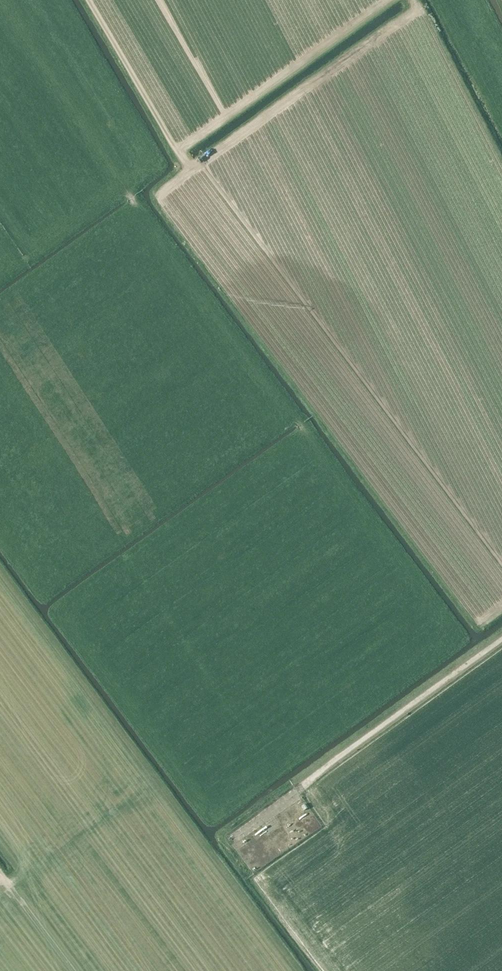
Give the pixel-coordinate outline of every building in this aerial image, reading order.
[(285,806),(290,814),(298,808),(293,801),(285,806)]
